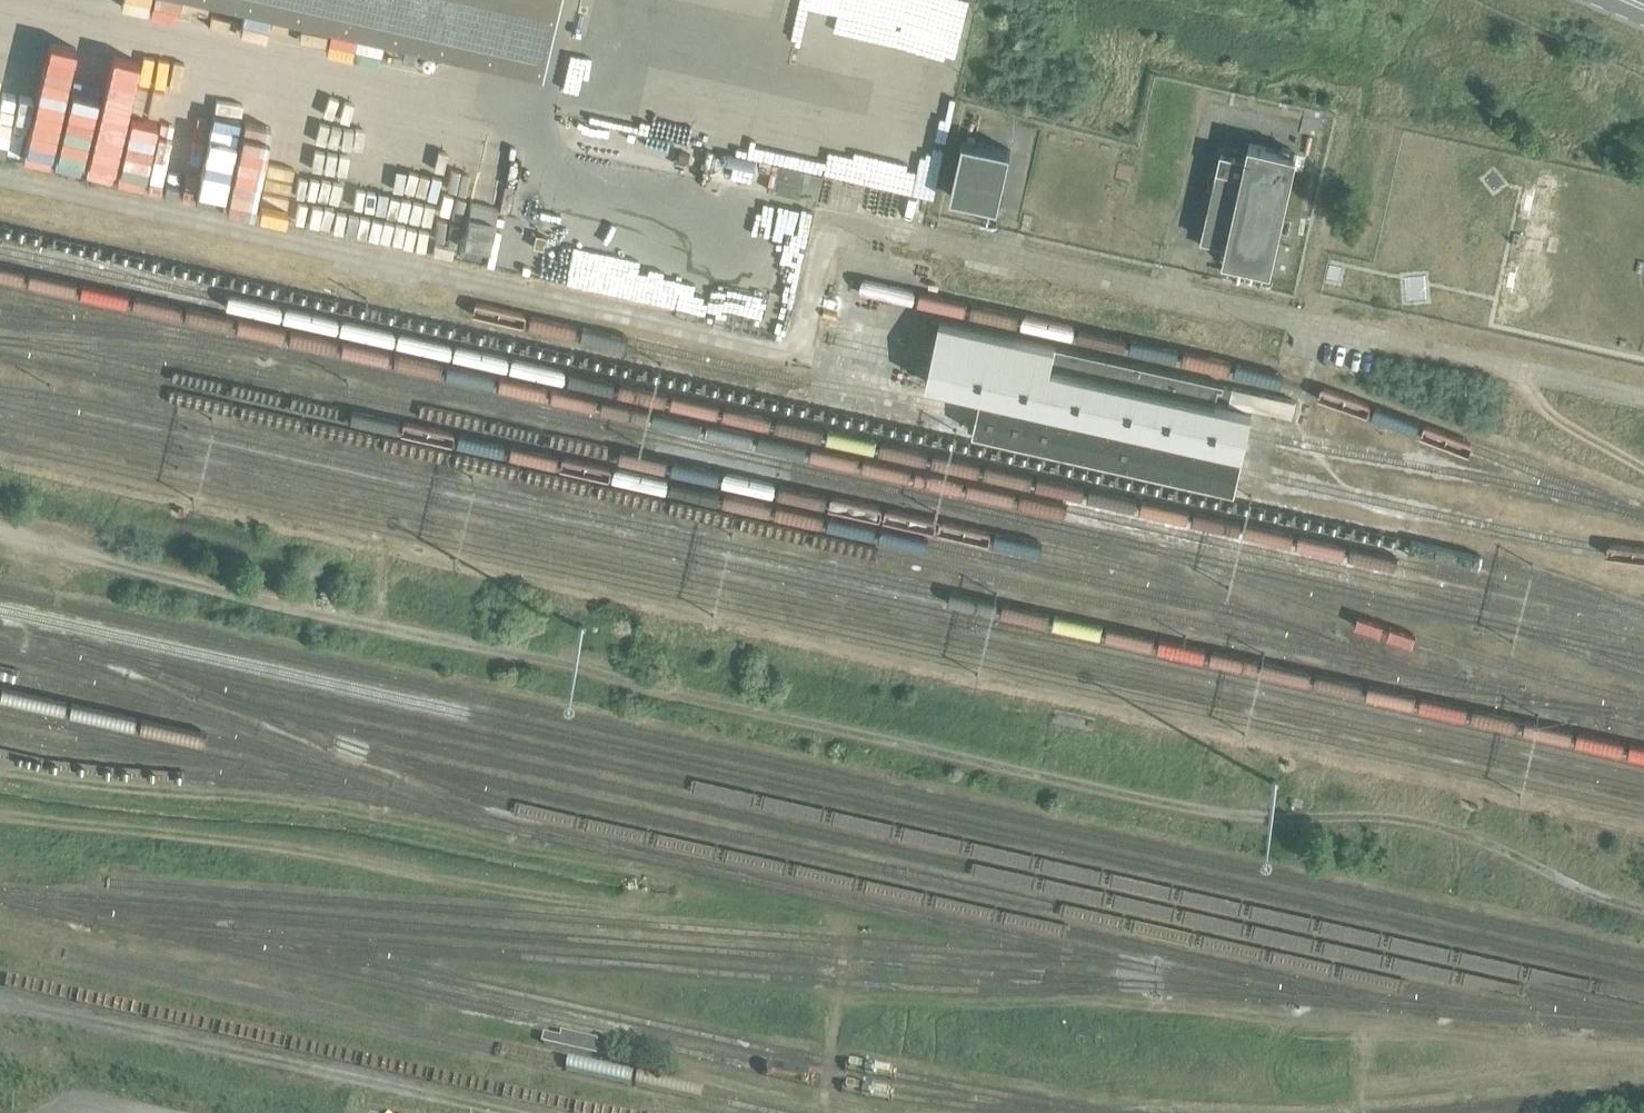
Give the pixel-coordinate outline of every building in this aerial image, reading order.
[(540,71),(556,0),(227,0),(540,71)] [(116,149),(133,72),(108,66),(90,144),(116,149)] [(1010,150),(964,139),(951,195),(998,205),(1010,150)] [(1246,158),(1221,153),(1202,238),(1227,244),(1224,258),(1270,269),(1296,154),(1249,144),(1246,158)] [(979,419),(1235,475),(1236,471),(1251,401),(1054,357),(1058,335),(942,310),(929,371),(987,383),(980,414),(979,419)] [(545,1035),(543,1042),(547,1043),(571,1049),(603,1056),(605,1049),(596,1047),(597,1041),(562,1033),(561,1039),(552,1037),(545,1035)]
